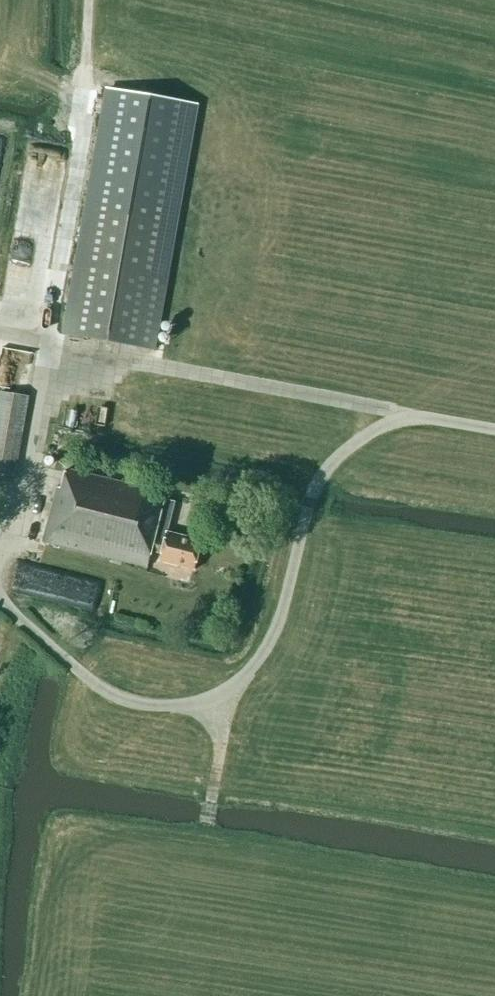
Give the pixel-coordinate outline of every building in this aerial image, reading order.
[(66,333),(155,349),(168,278),(165,278),(177,208),(91,193),(66,333)] [(15,476),(29,396),(1,392),(0,392),(0,474),(15,476)] [(58,487),(45,538),(44,542),(148,568),(152,552),(162,554),(160,562),(195,570),(202,541),(167,533),(168,530),(158,528),(166,494),(66,469),(62,488),(58,487)] [(33,560),(25,587),(78,603),(86,577),(33,560)]
